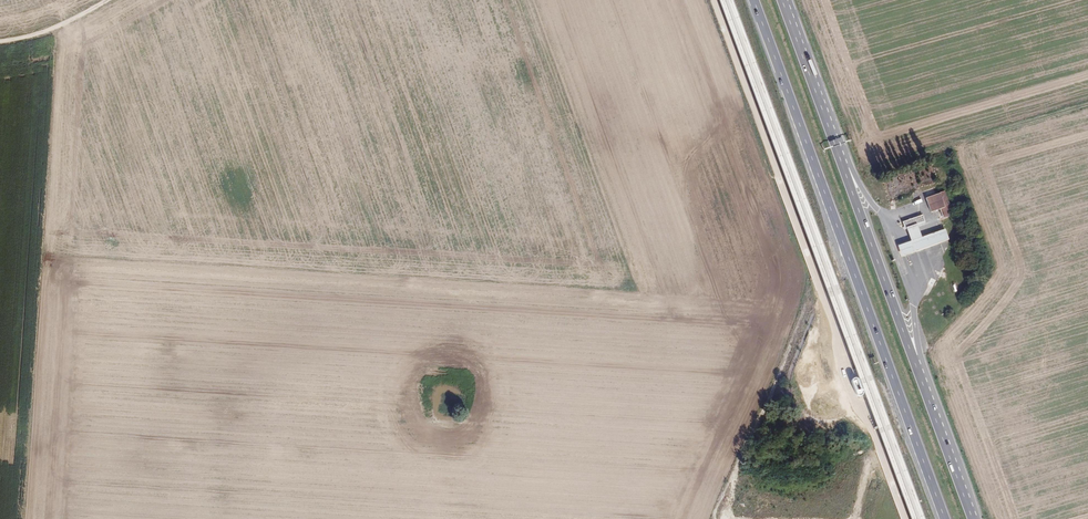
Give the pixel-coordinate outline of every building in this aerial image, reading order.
[(952,215),(944,192),(926,198),(931,212),(939,210),(943,218),(952,215)] [(852,379),(851,380),(851,381),(851,382),(852,385),(856,394),(857,394),(859,394),(861,394),(862,393),(862,392),(862,390),(857,378),(856,378),(854,378),(853,378),(852,379)]
